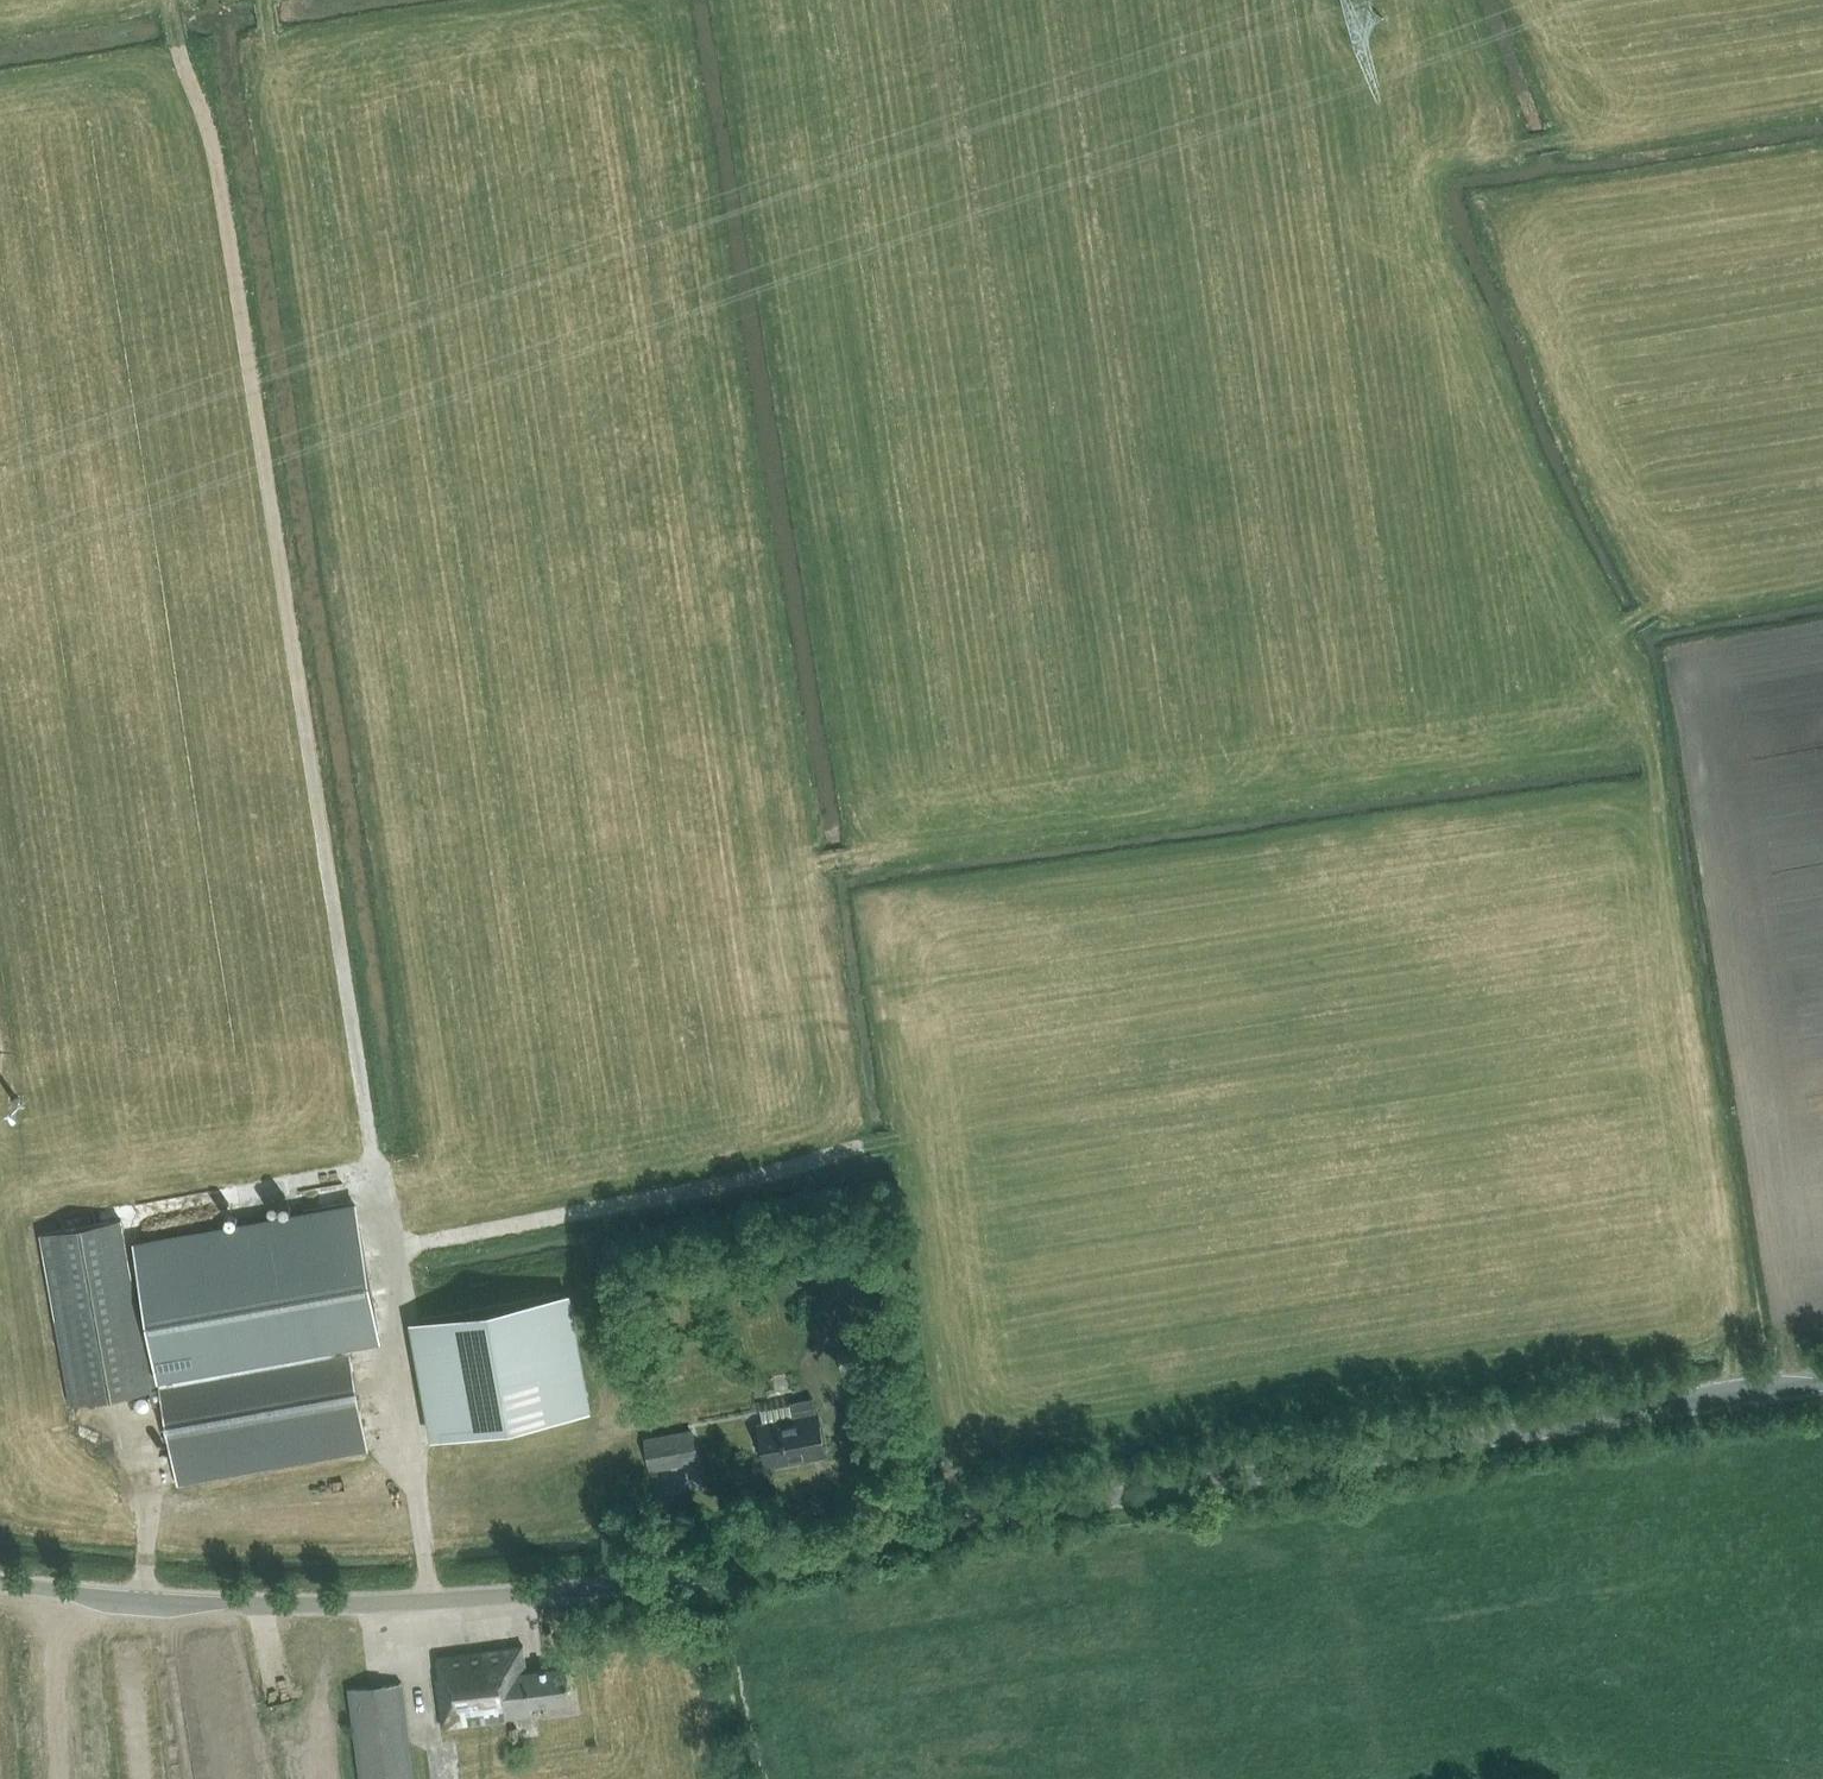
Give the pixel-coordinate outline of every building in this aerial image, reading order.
[(355,1206),(135,1245),(157,1369),(149,1371),(120,1219),(40,1234),(71,1404),(150,1390),(152,1405),(163,1403),(178,1484),(368,1450),(347,1332),(377,1326),(355,1206)] [(583,1412),(561,1294),(419,1320),(441,1438),(583,1412)] [(794,1419),(760,1425),(767,1465),(822,1455),(815,1415),(813,1415),(810,1399),(791,1403),(794,1419)] [(690,1434),(643,1442),(648,1469),(694,1461),(690,1434)] [(438,1679),(434,1680),(441,1726),(531,1714),(530,1707),(570,1702),(565,1665),(526,1670),(523,1646),(435,1658),(438,1679)] [(348,1689),(359,1778),(413,1778),(401,1682),(348,1689)] [(517,1727),(510,1727),(511,1740),(518,1739),(517,1727)]
